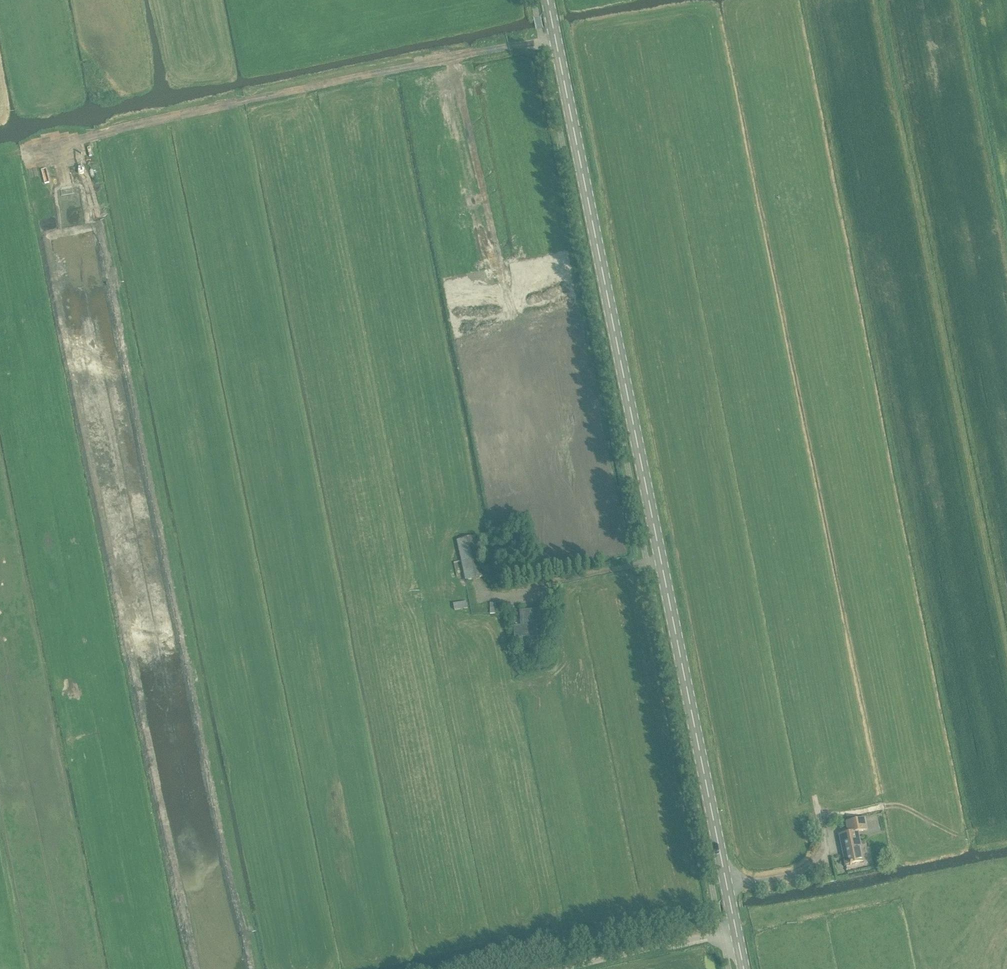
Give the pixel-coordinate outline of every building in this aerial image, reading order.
[(474,579),(480,577),(486,576),(477,537),(457,541),(466,580),(474,579)] [(456,611),(466,609),(465,603),(455,605),(456,611)] [(536,626),(543,625),(542,610),(520,612),(521,626),(514,627),(515,638),(537,636),(536,626)] [(866,830),(864,819),(846,823),(848,833),(857,832),(866,830)] [(863,861),(857,832),(848,833),(839,835),(841,842),(842,842),(845,855),(843,856),(845,865),(850,864),(850,865),(852,865),(852,863),(863,861)]
